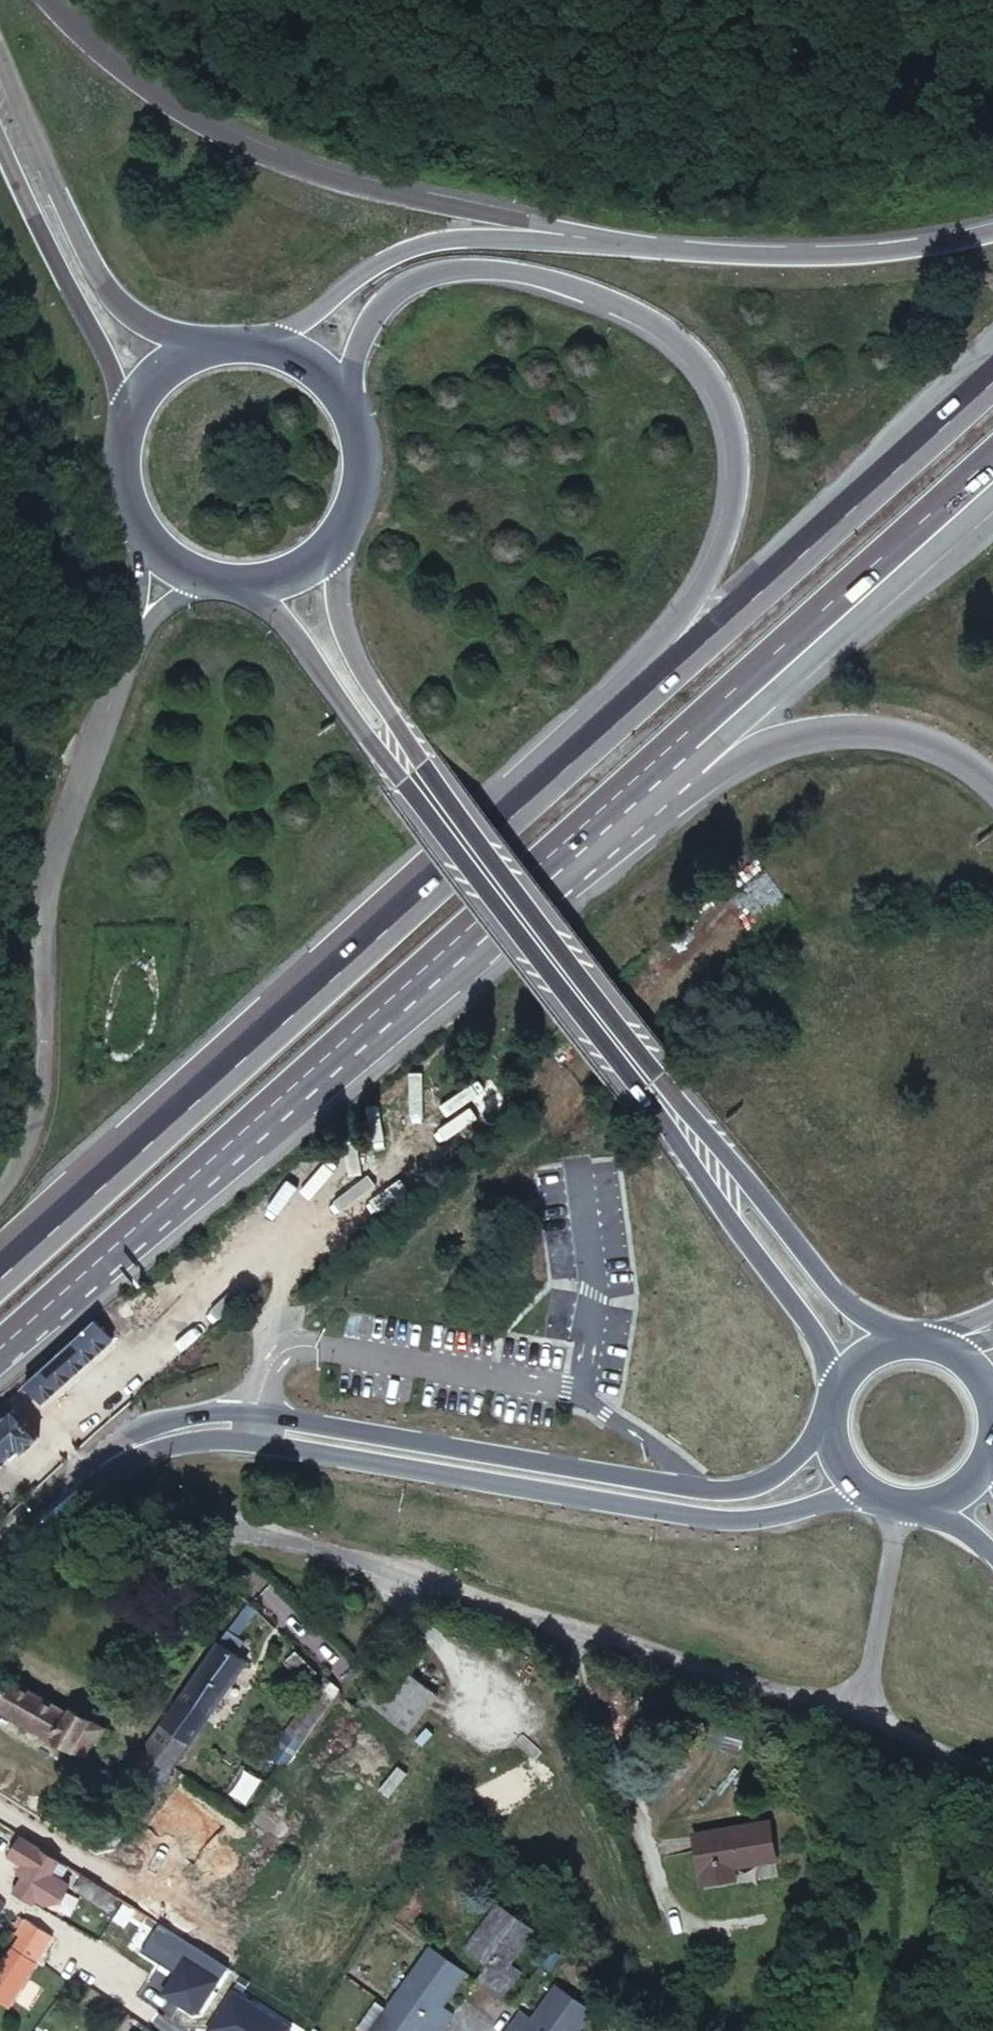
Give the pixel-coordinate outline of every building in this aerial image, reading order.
[(114,1309),(34,1383),(51,1402),(131,1327),(114,1309)] [(0,1431),(0,1460),(7,1468),(29,1446),(33,1448),(48,1435),(25,1408),(12,1421),(9,1418),(0,1425),(0,1430),(0,1431)] [(252,1602),(243,1613),(270,1640),(280,1629),(252,1602)] [(232,1630),(223,1642),(236,1651),(245,1639),(232,1630)] [(250,1662),(236,1651),(223,1642),(192,1684),(220,1704),(250,1662)] [(310,1658),(300,1648),(290,1659),(310,1680),(322,1670),(310,1658)] [(405,1668),(380,1710),(416,1734),(444,1691),(405,1668)] [(340,1688),(328,1676),(269,1760),(283,1770),(321,1715),(340,1688)] [(0,1700),(0,1710),(85,1758),(93,1742),(98,1744),(107,1728),(71,1707),(68,1713),(11,1681),(0,1700)] [(182,1698),(210,1717),(220,1704),(192,1684),(182,1698)] [(191,1743),(194,1739),(210,1717),(182,1698),(164,1722),(191,1743)] [(164,1722),(122,1781),(149,1801),(175,1766),(190,1744),(191,1743),(164,1722)] [(191,1743),(190,1744),(205,1754),(206,1754),(209,1749),(194,1739),(191,1743)] [(205,1754),(190,1744),(175,1766),(190,1776),(205,1754)] [(255,1779),(218,1754),(214,1760),(198,1782),(247,1817),(262,1795),(274,1777),(261,1769),(255,1779)] [(760,1818),(685,1828),(691,1879),(730,1874),(730,1855),(765,1851),(760,1818)] [(63,1863),(23,1839),(12,1857),(27,1867),(31,1869),(26,1878),(17,1893),(38,1906),(41,1900),(56,1874),(63,1863)] [(31,1869),(27,1867),(21,1875),(26,1878),(31,1869)] [(73,1885),(56,1874),(41,1900),(50,1905),(64,1902),(73,1885)] [(104,1888),(85,1877),(75,1892),(94,1904),(101,1893),(104,1888)] [(104,1888),(101,1893),(107,1897),(110,1892),(107,1891),(104,1888)] [(8,1907),(0,1898),(0,1919),(8,1907)] [(486,1968),(475,1983),(500,2000),(519,1972),(506,1964),(531,1930),(499,1906),(465,1954),(486,1968)] [(25,1939),(52,1958),(62,1944),(30,1922),(21,1935),(25,1939)] [(25,1939),(24,1940),(0,1973),(0,2000),(15,2011),(52,1959),(52,1958),(25,1939)] [(463,1974),(431,1952),(399,1996),(420,2011),(410,2024),(420,2030),(441,2030),(451,2017),(439,2008),(463,1974)] [(519,2013),(507,2030),(573,2030),(589,2008),(556,1986),(531,2021),(519,2013)]
